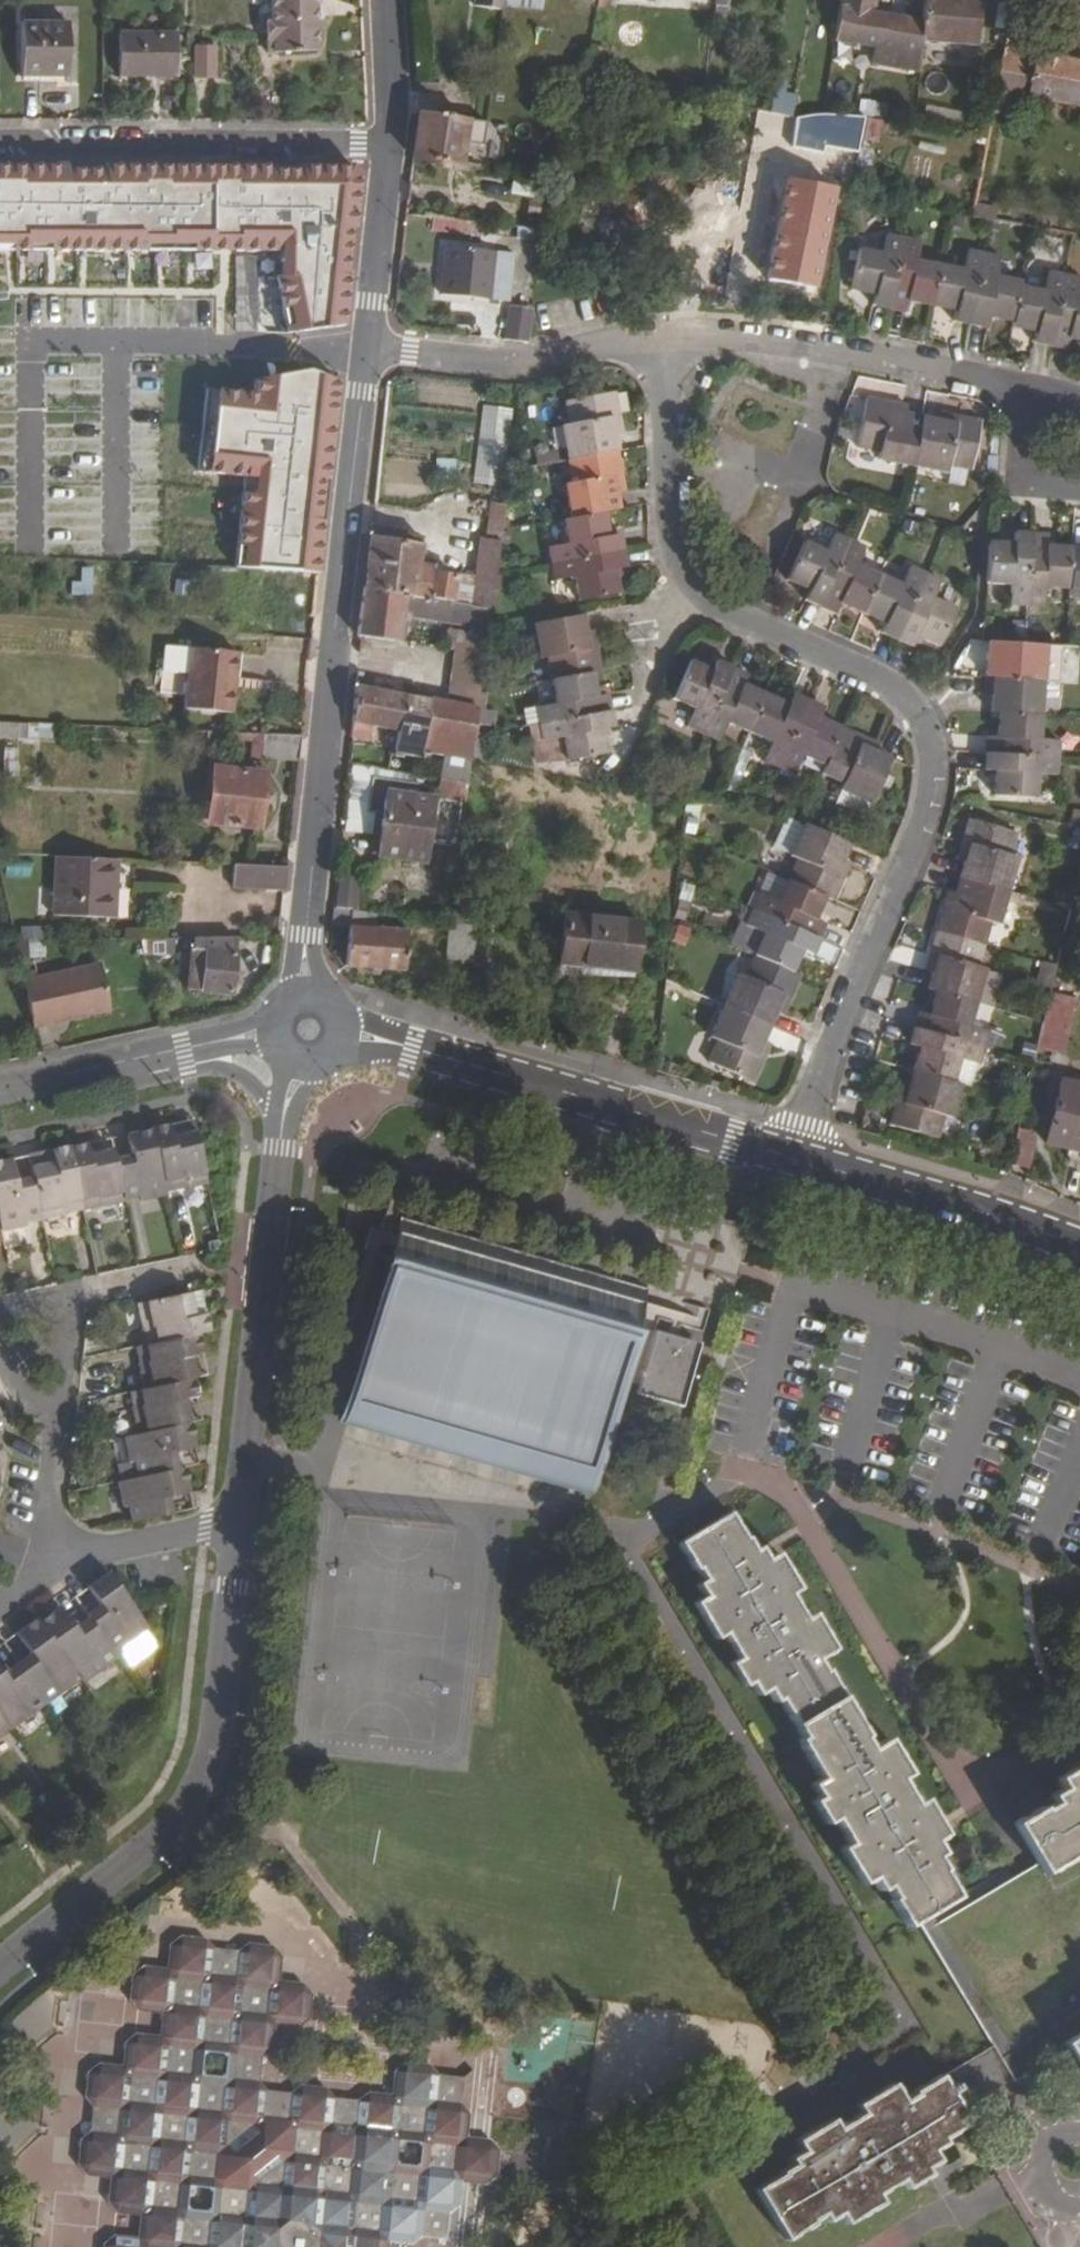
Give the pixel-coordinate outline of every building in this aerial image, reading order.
[(266,27),(261,27),(262,56),(314,54),(312,0),(265,0),(266,27)] [(474,8),(500,11),(502,0),(475,0),(474,8)] [(836,40),(874,47),(871,63),(920,72),(922,43),(925,0),(909,0),(909,1),(914,3),(912,15),(877,10),(878,0),(844,0),(836,40)] [(922,43),(977,47),(979,22),(981,0),(925,0),(922,43)] [(1057,9),(1072,13),(1073,0),(1058,0),(1057,9)] [(1030,4),(1017,1),(1015,9),(1028,12),(1030,4)] [(63,26),(17,26),(18,79),(64,79),(63,26)] [(172,38),(115,38),(115,77),(172,78),(172,38)] [(210,80),(210,51),(191,51),(191,80),(210,80)] [(1035,59),(1006,53),(999,86),(1060,99),(1068,58),(1038,52),(1035,59)] [(1068,58),(1060,99),(1079,103),(1079,61),(1068,58)] [(795,94),(774,91),(771,113),(790,117),(795,94)] [(467,120),(419,113),(414,159),(463,166),(467,120)] [(233,220),(236,256),(272,254),(278,312),(282,334),(343,326),(359,180),(345,168),(265,178),(269,217),(233,220)] [(512,195),(540,198),(542,181),(514,178),(512,195)] [(154,300),(193,291),(174,204),(134,213),(154,300)] [(902,235),(886,233),(883,251),(859,248),(850,290),(874,295),(872,306),(888,309),(902,235)] [(920,239),(902,235),(888,309),(906,313),(908,301),(932,306),(940,262),(916,257),(920,239)] [(467,250),(448,247),(443,295),(461,297),(467,250)] [(962,267),(940,262),(932,306),(954,311),(952,322),(969,324),(984,252),(967,248),(962,267)] [(495,252),(467,250),(461,297),(489,300),(495,252)] [(515,254),(495,252),(489,300),(509,302),(515,254)] [(1000,255),(984,252),(969,324),(986,329),(988,317),(1013,321),(1020,284),(1021,279),(995,274),(1000,255)] [(269,313),(278,312),(272,254),(236,256),(218,258),(221,279),(230,280),(233,297),(267,294),(269,313)] [(1045,288),(1020,284),(1013,321),(1012,328),(1036,333),(1034,344),(1050,347),(1064,274),(1048,270),(1045,288)] [(1064,274),(1050,347),(1068,351),(1071,339),(1079,341),(1079,294),(1078,293),(1079,286),(1079,276),(1064,274)] [(179,416),(218,409),(193,291),(154,300),(179,416)] [(531,308),(514,307),(510,340),(527,342),(531,308)] [(229,407),(336,387),(339,366),(257,380),(259,393),(228,399),(229,407)] [(617,389),(567,398),(570,417),(563,418),(570,456),(617,447),(612,414),(621,412),(617,389)] [(893,404),(870,400),(861,449),(884,453),(882,460),(915,466),(924,417),(891,410),(893,404)] [(218,409),(179,416),(185,444),(200,441),(198,457),(209,458),(209,464),(259,469),(260,460),(274,461),(275,448),(228,445),(228,433),(224,434),(222,419),(229,417),(229,407),(218,409)] [(510,409),(478,408),(475,491),(507,492),(510,409)] [(960,423),(924,417),(915,466),(950,472),(952,465),(974,469),(983,421),(960,416),(960,423)] [(331,440),(290,437),(286,467),(327,473),(331,440)] [(617,447),(570,456),(574,477),(565,479),(571,513),(603,508),(618,504),(613,472),(621,470),(617,447)] [(436,460),(439,479),(460,476),(457,457),(436,460)] [(327,473),(286,467),(280,510),(298,512),(324,514),(327,473)] [(277,470),(258,476),(256,489),(262,497),(276,498),(277,470)] [(505,503),(495,501),(491,517),(494,518),(494,522),(502,524),(505,503)] [(571,513),(562,515),(567,539),(549,542),(552,559),(621,546),(617,531),(608,532),(603,508),(571,513)] [(279,523),(297,524),(298,512),(280,510),(279,523)] [(491,535),(482,534),(471,603),(491,605),(496,569),(502,526),(502,524),(494,522),(491,535)] [(1016,540),(992,538),(988,580),(1013,581),(1012,600),(1028,602),(1033,531),(1017,529),(1016,540)] [(1052,533),(1033,531),(1028,602),(1045,603),(1047,584),(1070,586),(1075,545),(1051,543),(1052,533)] [(410,537),(373,532),(367,588),(424,596),(427,581),(405,577),(410,537)] [(828,549),(808,540),(791,578),(812,588),(807,598),(823,604),(854,540),(836,533),(828,549)] [(320,538),(308,536),(304,573),(317,573),(320,538)] [(867,547),(854,540),(823,604),(838,612),(844,601),(866,611),(883,573),(860,563),(867,547)] [(1075,545),(1070,586),(1070,593),(1079,594),(1079,546),(1075,545)] [(621,546),(552,559),(554,575),(573,572),(577,596),(616,588),(613,564),(623,562),(621,546)] [(904,583),(883,573),(866,611),(888,621),(883,631),(900,637),(929,573),(912,566),(904,583)] [(74,595),(94,596),(95,567),(75,567),(74,595)] [(262,571),(258,611),(312,617),(317,573),(304,573),(281,571),(281,573),(262,571)] [(944,580),(929,573),(900,637),(915,644),(921,635),(940,643),(957,607),(936,596),(944,580)] [(367,588),(363,588),(357,635),(361,635),(397,639),(402,616),(462,623),(468,624),(469,620),(477,622),(474,644),(460,643),(449,701),(478,707),(481,685),(489,628),(491,605),(471,603),(424,596),(367,588)] [(581,612),(533,620),(540,653),(549,651),(553,670),(590,663),(601,661),(597,641),(587,644),(581,612)] [(468,624),(462,623),(460,643),(474,644),(477,622),(469,620),(468,624)] [(182,707),(229,712),(235,652),(189,647),(182,707)] [(1037,652),(987,650),(985,676),(994,676),(992,708),(1001,708),(1040,710),(1043,676),(1035,676),(1037,652)] [(713,665),(692,655),(674,694),(696,704),(688,720),(704,727),(733,662),(718,654),(713,665)] [(749,670),(733,662),(704,727),(720,735),(728,719),(749,727),(766,689),(745,679),(749,670)] [(590,663),(553,670),(557,694),(527,700),(530,716),(609,701),(608,690),(595,693),(591,667),(590,663)] [(373,675),(356,672),(351,732),(369,736),(371,722),(396,727),(394,742),(420,749),(429,697),(372,685),(373,675)] [(788,699),(766,689),(749,727),(771,738),(764,754),(779,761),(807,697),(792,690),(788,699)] [(449,701),(429,697),(420,749),(445,754),(442,773),(469,777),(471,757),(475,726),(478,707),(449,701)] [(818,702),(807,697),(779,761),(795,768),(801,751),(823,762),(841,724),(814,711),(818,702)] [(609,701),(549,712),(551,720),(553,733),(575,729),(578,752),(609,747),(605,723),(614,721),(609,701)] [(1040,710),(1001,708),(1000,732),(988,731),(987,748),(1060,752),(1062,736),(1039,735),(1040,710)] [(551,757),(578,752),(575,729),(553,733),(551,720),(545,721),(551,757)] [(864,734),(841,724),(823,762),(819,770),(841,780),(839,785),(871,800),(891,755),(861,740),(864,734)] [(0,725),(0,739),(25,740),(24,726),(0,725)] [(299,734),(227,732),(226,739),(251,742),(249,762),(259,763),(260,756),(296,758),(299,734)] [(2,747),(4,781),(36,780),(35,746),(2,747)] [(1060,752),(987,748),(986,765),(997,766),(996,788),(1037,791),(1038,768),(1059,769),(1060,752)] [(368,834),(371,767),(350,766),(348,833),(368,834)] [(262,774),(214,768),(210,821),(257,827),(262,774)] [(469,777),(442,773),(439,788),(466,792),(469,777)] [(435,796),(388,790),(380,850),(427,857),(435,796)] [(1014,829),(969,816),(963,837),(968,839),(959,870),(1006,883),(1015,851),(1008,850),(1014,829)] [(852,839),(805,818),(791,849),(800,853),(792,874),(828,891),(836,894),(846,875),(837,871),(852,839)] [(116,859),(53,857),(53,915),(102,917),(104,888),(116,889),(116,859)] [(285,865),(232,863),(230,886),(283,889),(285,865)] [(1006,883),(959,870),(951,901),(944,898),(937,923),(984,936),(991,913),(998,914),(1006,883)] [(355,906),(357,906),(360,874),(340,872),(338,902),(355,906)] [(828,891),(792,874),(781,895),(762,889),(756,901),(822,931),(828,918),(818,913),(828,891)] [(116,889),(104,888),(102,917),(115,917),(116,889)] [(450,917),(465,918),(467,896),(453,894),(450,917)] [(822,931),(756,901),(751,916),(768,924),(758,947),(795,964),(805,942),(815,946),(822,931)] [(338,902),(335,902),(334,921),(354,922),(355,906),(338,902)] [(643,918),(570,911),(565,959),(637,966),(643,918)] [(450,917),(449,926),(448,932),(446,954),(466,956),(470,919),(465,918),(450,917)] [(411,928),(354,922),(350,963),(408,969),(411,928)] [(984,936),(937,923),(930,946),(938,947),(929,979),(937,982),(976,993),(985,960),(977,958),(984,936)] [(24,927),(26,959),(45,958),(44,926),(24,927)] [(795,964),(758,947),(748,969),(741,966),(726,998),(772,1018),(787,986),(794,990),(803,968),(795,964)] [(234,952),(201,949),(198,990),(230,993),(234,952)] [(99,962),(22,979),(32,1026),(67,1018),(66,1013),(109,1004),(99,962)] [(976,993),(937,982),(930,1004),(918,1001),(913,1019),(984,1039),(997,1043),(1002,1026),(969,1017),(976,993)] [(1076,993),(1051,986),(1045,1013),(1039,1040),(1064,1046),(1076,993)] [(772,1018),(726,998),(713,1027),(720,1031),(709,1052),(756,1072),(766,1053),(757,1049),(772,1018)] [(984,1039),(913,1019),(908,1034),(919,1037),(912,1062),(961,1075),(970,1078),(977,1055),(979,1056),(984,1039)] [(961,1075),(912,1062),(903,1092),(895,1090),(889,1113),(938,1126),(944,1104),(952,1107),(961,1075)] [(1064,1074),(1050,1134),(1070,1138),(1069,1146),(1071,1151),(1079,1153),(1079,1078),(1064,1074)] [(1020,1120),(1012,1154),(1029,1158),(1037,1124),(1020,1120)] [(173,1131),(153,1135),(166,1198),(183,1193),(183,1196),(210,1190),(199,1136),(175,1141),(173,1131)] [(134,1160),(116,1162),(125,1206),(143,1203),(144,1206),(167,1201),(166,1198),(153,1135),(130,1139),(134,1160)] [(89,1148),(73,1151),(84,1214),(102,1210),(102,1213),(126,1208),(125,1206),(116,1162),(114,1154),(91,1158),(89,1148)] [(57,1166),(33,1170),(35,1180),(43,1222),(44,1225),(70,1219),(70,1217),(84,1214),(73,1151),(55,1155),(57,1166)] [(0,1166),(0,1229),(1,1233),(0,1235),(27,1230),(26,1225),(43,1222),(35,1180),(17,1183),(13,1163),(0,1166)] [(407,1222),(402,1235),(615,1299),(619,1288),(407,1222)] [(401,1238),(370,1228),(363,1251),(395,1261),(352,1409),(585,1478),(614,1381),(637,1387),(633,1398),(678,1411),(698,1343),(631,1323),(626,1338),(606,1333),(613,1311),(615,1299),(402,1235),(401,1238)] [(193,1296),(141,1307),(146,1333),(147,1332),(151,1349),(202,1339),(212,1337),(209,1318),(197,1319),(193,1296)] [(633,1317),(613,1311),(606,1333),(626,1338),(631,1323),(633,1317)] [(151,1349),(140,1351),(142,1366),(140,1367),(146,1393),(193,1383),(197,1382),(192,1359),(205,1356),(202,1339),(151,1349)] [(146,1393),(134,1396),(137,1412),(134,1412),(140,1438),(191,1427),(187,1405),(197,1402),(193,1383),(146,1393)] [(585,1478),(352,1409),(347,1423),(581,1492),(585,1478)] [(140,1438),(124,1441),(129,1467),(134,1467),(136,1482),(179,1473),(176,1458),(197,1453),(191,1427),(140,1438)] [(136,1482),(119,1486),(124,1512),(129,1510),(133,1526),(174,1517),(171,1501),(191,1496),(186,1472),(179,1473),(136,1482)] [(728,1513),(681,1542),(696,1569),(697,1569),(704,1580),(697,1584),(704,1597),(695,1603),(717,1639),(724,1634),(740,1659),(731,1664),(745,1685),(750,1682),(757,1694),(769,1688),(777,1701),(782,1699),(804,1737),(799,1740),(823,1779),(811,1785),(819,1798),(814,1802),(827,1824),(836,1820),(850,1844),(842,1849),(863,1883),(872,1878),(880,1891),(887,1887),(894,1898),(892,1899),(909,1926),(957,1897),(941,1871),(943,1871),(934,1858),(941,1853),(933,1840),(945,1834),(924,1798),(913,1804),(899,1780),(908,1774),(889,1739),(869,1750),(863,1739),(865,1737),(826,1671),(824,1673),(817,1659),(833,1649),(812,1613),(803,1618),(790,1595),(797,1589),(778,1554),(766,1561),(757,1548),(752,1551),(746,1539),(744,1540),(728,1513)] [(108,1578),(88,1591),(99,1610),(85,1619),(88,1623),(109,1654),(123,1644),(126,1647),(146,1633),(132,1611),(108,1578)] [(73,1630),(60,1611),(38,1625),(77,1682),(80,1685),(114,1662),(109,1654),(88,1623),(73,1630)] [(36,1623),(16,1636),(30,1657),(15,1667),(43,1706),(77,1682),(38,1625),(36,1623)] [(8,1731),(43,1706),(15,1667),(1,1675),(0,1674),(0,1719),(8,1731)] [(8,1731),(0,1719),(0,1736),(8,1731)] [(1043,1877),(1066,1863),(1068,1865),(1079,1857),(1079,1766),(1055,1781),(1060,1790),(1047,1797),(1052,1806),(1040,1813),(1038,1811),(1013,1826),(1035,1864),(1043,1877)] [(1043,1877),(1035,1864),(1030,1867),(966,1905),(943,1921),(958,1947),(979,1934),(1003,1972),(1046,1947),(1024,1908),(1051,1892),(1043,1877)] [(105,2246),(385,2246),(387,2241),(409,2243),(419,2234),(445,2237),(448,2208),(459,2201),(462,2178),(454,2167),(455,2146),(466,2137),(467,2112),(460,2103),(462,2077),(437,2075),(430,2065),(405,2063),(393,2071),(392,2094),(368,2092),(357,2101),(334,2099),(326,2088),(303,2085),(292,2094),(268,2092),(260,2079),(262,2057),(272,2049),(274,2026),(297,2028),(308,2020),(311,1994),(303,1983),(279,1980),(281,1957),(274,1946),(248,1944),(236,1953),(215,1950),(207,1939),(200,1938),(181,1936),(170,1945),(167,1968),(144,1965),(132,1975),(129,1997),(140,2011),(161,2013),(158,2037),(137,2035),(124,2044),(122,2066),(99,2064),(87,2073),(84,2097),(92,2106),(89,2134),(80,2141),(77,2164),(86,2175),(109,2178),(107,2200),(117,2212),(140,2215),(138,2241),(115,2239),(105,2246)] [(1062,2043),(1079,2072),(1079,2033),(1062,2043)] [(1018,2093),(991,2046),(914,2092),(915,2094),(903,2102),(892,2085),(859,2106),(864,2116),(840,2130),(834,2120),(797,2141),(804,2151),(790,2161),(793,2165),(780,2173),(781,2176),(757,2191),(785,2239),(811,2223),(810,2221),(822,2214),(826,2221),(840,2214),(846,2223),(880,2204),(875,2195),(900,2180),(904,2188),(927,2175),(924,2168),(937,2159),(932,2149),(944,2142),(942,2138),(1018,2093)] [(489,2139),(466,2137),(455,2146),(454,2167),(462,2178),(483,2181),(495,2171),(497,2149),(489,2139)]
